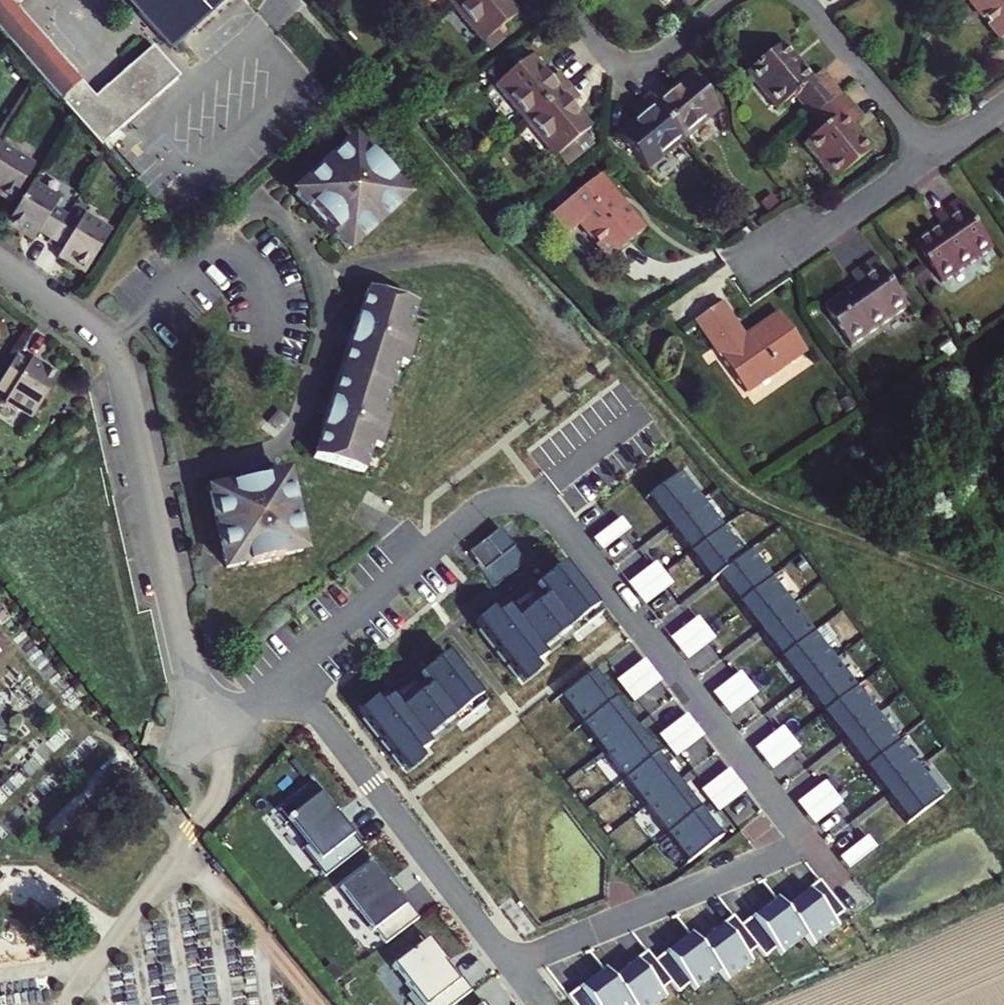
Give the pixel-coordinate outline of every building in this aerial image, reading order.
[(96,95),(15,5),(20,0),(0,0),(0,33),(4,37),(38,76),(73,114),(100,145),(179,77),(152,46),(96,95)] [(172,48),(225,0),(129,0),(172,48)] [(454,7),(483,42),(519,14),(507,0),(462,0),(454,7)] [(999,38),(1003,34),(1003,0),(968,0),(999,38)] [(792,96),(811,119),(840,95),(821,73),(812,80),(781,43),(746,72),(776,109),(792,96)] [(532,56),(497,85),(526,121),(569,86),(558,73),(551,79),(532,56)] [(648,96),(683,139),(719,110),(690,75),(667,94),(660,86),(648,96)] [(580,100),(569,86),(526,121),(555,156),(558,154),(568,165),(596,143),(587,131),(590,128),(572,106),(580,100)] [(862,122),(840,95),(811,119),(821,131),(805,144),(835,181),(870,152),(852,130),(862,122)] [(641,115),(618,134),(647,169),(683,139),(648,96),(635,106),(641,115)] [(0,141),(0,194),(10,200),(34,162),(0,141)] [(332,241),(334,239),(349,254),(405,202),(391,187),(393,185),(369,158),(366,160),(353,145),(296,196),(310,211),(308,213),(332,241)] [(644,229),(600,175),(563,204),(552,214),(567,233),(579,224),(608,259),(644,229)] [(51,237),(66,213),(54,206),(59,197),(32,181),(6,224),(33,240),(39,230),(51,237)] [(937,218),(944,229),(918,247),(942,284),(993,249),(960,202),(937,218)] [(112,228),(85,212),(80,221),(66,213),(51,237),(65,246),(59,256),(86,271),(112,228)] [(853,277),(859,287),(825,311),(850,348),(908,308),(876,261),(853,277)] [(368,292),(359,320),(356,319),(338,375),(321,430),(324,431),(315,459),(365,475),(374,448),(383,451),(392,420),(383,418),(392,391),(400,365),(409,368),(418,338),(409,335),(418,307),(368,292)] [(779,315),(753,333),(756,337),(749,343),(745,338),(721,302),(694,321),(744,394),(804,352),(779,315)] [(753,333),(745,338),(749,343),(756,337),(753,333)] [(0,381),(0,389),(9,395),(6,400),(33,416),(59,373),(32,357),(29,361),(17,354),(0,381)] [(679,473),(647,498),(709,579),(716,577),(907,826),(940,801),(748,551),(743,556),(679,473)] [(227,569),(246,565),(246,568),(283,559),(283,557),(302,553),(286,480),(266,485),(266,482),(229,490),(230,493),(211,497),(227,569)] [(620,518),(590,540),(599,552),(628,530),(620,518)] [(500,529),(467,554),(493,589),(526,563),(500,529)] [(655,564),(625,586),(642,608),(672,585),(655,564)] [(544,657),(540,651),(568,630),(573,636),(601,615),(563,565),(537,585),(532,579),(500,603),(505,609),(479,629),(517,679),(544,657)] [(697,619),(668,641),(684,662),(713,640),(697,619)] [(428,747),(424,740),(452,719),(457,725),(485,704),(447,654),(421,674),(416,668),(384,692),(389,698),(363,718),(401,768),(428,747)] [(644,660),(616,681),(633,703),(661,681),(644,660)] [(592,671),(560,697),(688,864),(721,838),(592,671)] [(739,674),(710,696),(726,717),(756,695),(739,674)] [(687,715),(658,736),(674,758),(703,736),(687,715)] [(781,729),(752,751),(769,772),(798,750),(781,729)] [(729,769),(700,791),(717,813),(745,791),(729,769)] [(822,783),(794,805),(811,827),(840,805),(822,783)] [(364,848),(315,784),(279,811),(306,846),(301,849),(324,878),(364,848)] [(865,839),(837,861),(846,872),(874,850),(865,839)] [(389,881),(373,860),(337,887),(372,933),(375,931),(385,945),(419,919),(398,892),(394,895),(385,884),(389,881)] [(819,884),(783,911),(802,937),(811,947),(835,928),(831,923),(842,914),(819,884)] [(783,911),(775,901),(740,929),(755,949),(763,959),(774,950),(778,956),(802,937),(783,911)] [(732,919),(696,946),(717,972),(725,983),(749,964),(744,958),(755,949),(740,929),(732,919)] [(696,946),(690,937),(653,964),(669,983),(676,993),(687,985),(692,992),(717,972),(696,946)] [(427,939),(392,966),(422,1004),(453,1004),(473,989),(455,966),(451,970),(427,939)] [(610,981),(629,1004),(654,1004),(663,998),(658,992),(669,983),(653,964),(646,954),(610,981)] [(603,971),(567,997),(573,1004),(629,1004),(610,981),(603,971)]
